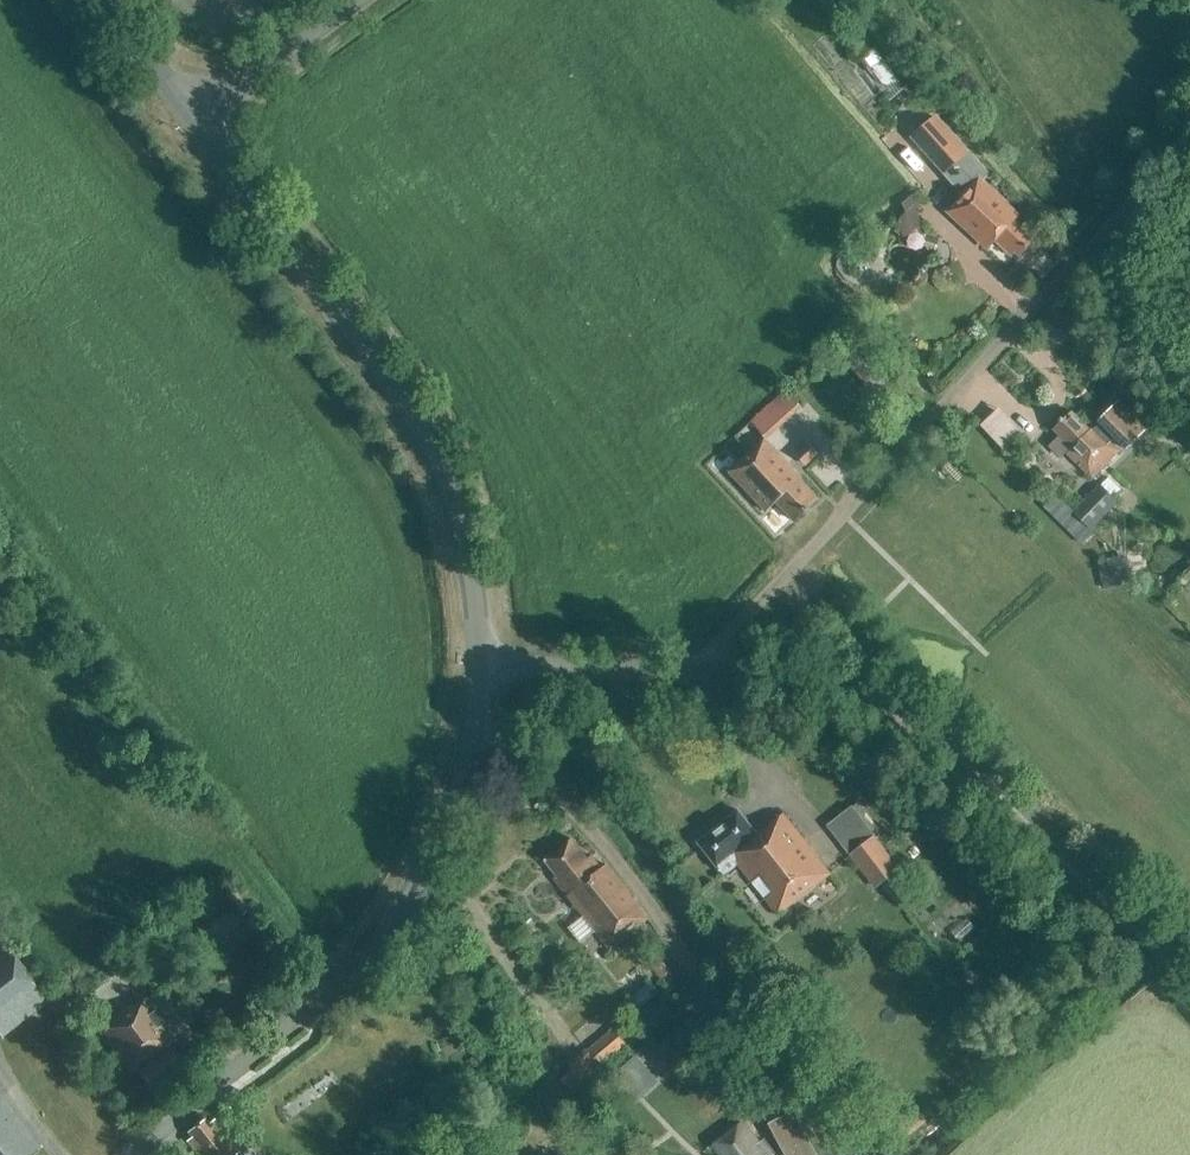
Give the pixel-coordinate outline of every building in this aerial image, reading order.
[(883,59),(875,47),(863,56),(872,68),(883,59)] [(1013,252),(1020,258),(1037,239),(1017,220),(1021,215),(983,180),(988,174),(937,116),(910,138),(962,195),(947,210),(988,250),(996,242),(1011,255),(1013,252)] [(921,202),(917,191),(902,205),(905,213),(897,221),(902,237),(923,230),(915,208),(921,202)] [(894,376),(867,343),(845,360),(872,394),(894,376)] [(1119,399),(1094,425),(1110,442),(1114,438),(1126,450),(1149,428),(1119,399)] [(980,418),(1002,446),(1022,431),(1000,403),(980,418)] [(769,409),(754,422),(765,435),(780,421),(769,409)] [(1089,430),(1071,412),(1053,430),(1058,435),(1049,444),(1062,457),(1066,453),(1092,479),(1120,451),(1110,442),(1094,425),(1089,430)] [(1172,425),(1189,444),(1189,422),(1183,415),(1172,425)] [(764,438),(729,472),(766,512),(776,502),(794,521),(818,499),(817,498),(800,480),(802,478),(764,438)] [(808,444),(797,455),(805,463),(807,465),(818,455),(808,444)] [(1092,530),(1119,501),(1100,483),(1074,511),(1092,530)] [(1129,581),(1127,553),(1101,555),(1103,583),(1129,581)] [(875,889),(901,869),(853,806),(827,825),(875,889)] [(757,835),(738,810),(698,842),(723,875),(737,865),(776,916),(829,876),(783,815),(757,835)] [(588,859),(572,839),(545,861),(557,876),(554,878),(582,913),(565,926),(577,942),(594,929),(611,949),(636,929),(634,926),(646,916),(605,865),(601,868),(591,856),(588,859)] [(47,1002),(1,945),(0,946),(0,1033),(3,1036),(47,1002)] [(175,1040),(145,999),(132,1008),(130,1006),(97,1030),(129,1075),(136,1070),(152,1091),(183,1069),(167,1047),(175,1040)] [(602,1066),(629,1041),(616,1026),(588,1050),(602,1066)] [(39,1147),(0,1095),(0,1154),(29,1154),(39,1147)] [(793,1110),(768,1124),(784,1153),(782,1154),(817,1154),(793,1110)] [(213,1117),(206,1122),(203,1118),(187,1131),(191,1137),(186,1141),(197,1154),(226,1154),(236,1147),(213,1117)] [(776,1154),(764,1140),(760,1142),(743,1122),(711,1146),(717,1154),(774,1154),(776,1154)]
